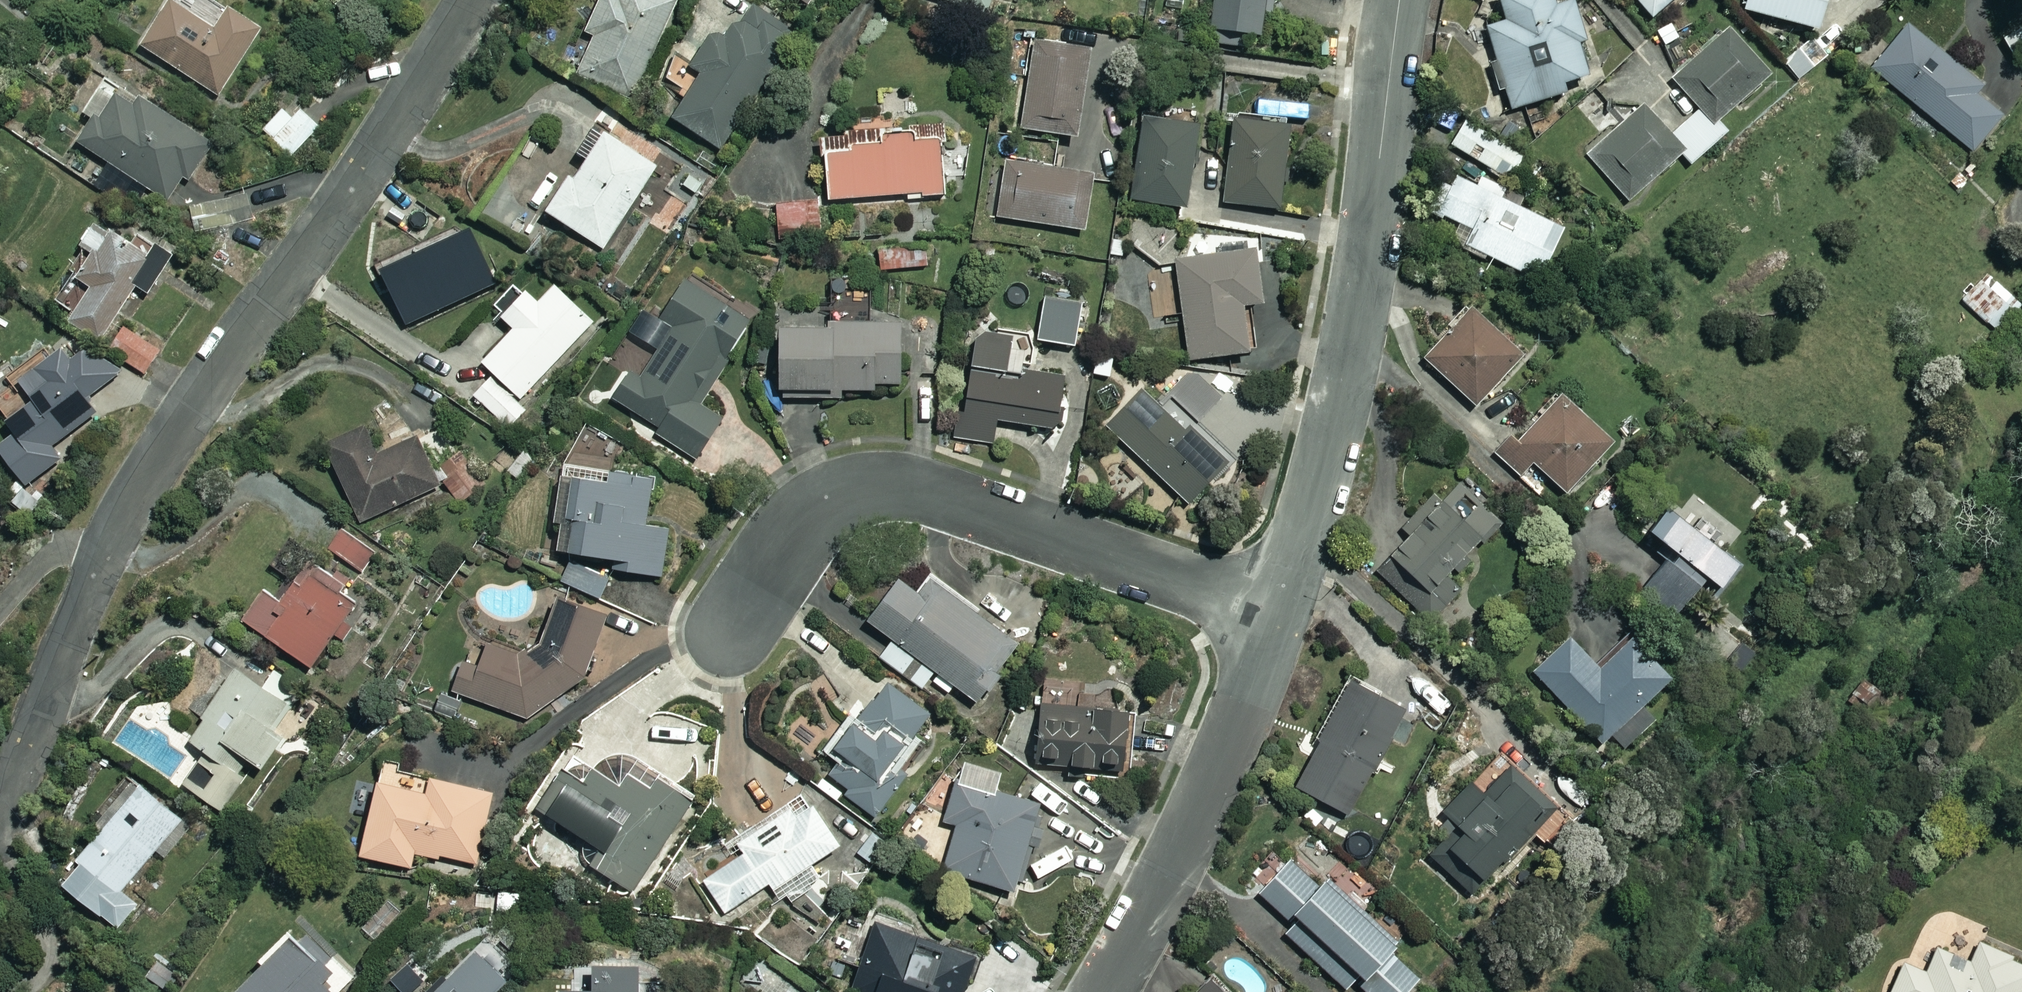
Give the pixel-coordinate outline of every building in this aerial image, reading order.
[(176,0),(171,0),(141,46),(218,95),(261,29),(228,7),(216,26),(176,0)] [(675,0),(600,0),(584,33),(594,38),(577,74),(632,100),(678,1),(675,0)] [(1206,32),(1214,33),(1213,44),(1236,46),(1237,33),(1261,35),(1264,9),(1272,10),(1273,0),(1209,0),(1206,32)] [(1550,0),(1499,0),(1506,22),(1486,28),(1512,109),(1564,93),(1561,84),(1586,76),(1575,40),(1583,37),(1572,2),(1552,8),(1550,0)] [(1652,18),(1672,0),(1637,0),(1652,18)] [(1743,9),(1813,30),(1823,0),(1746,0),(1743,9)] [(792,36),(748,8),(725,43),(711,34),(689,67),(701,75),(672,119),(719,149),(792,36)] [(2008,110),(1906,27),(1872,69),(1973,152),(2008,110)] [(1767,72),(1728,31),(1673,83),(1699,110),(1672,135),(1696,161),(1727,132),(1716,120),(1767,72)] [(1090,49),(1033,41),(1021,130),(1077,138),(1090,49)] [(138,108),(111,91),(77,144),(166,201),(183,175),(188,178),(210,144),(143,101),(138,108)] [(320,127),(291,100),(263,130),(291,157),(320,127)] [(1682,151),(1644,108),(1588,157),(1626,200),(1682,151)] [(1288,123),(1233,117),(1224,204),(1279,209),(1288,123)] [(1199,129),(1145,119),(1130,199),(1184,209),(1199,129)] [(1467,122),(1453,145),(1506,178),(1520,155),(1467,122)] [(575,154),(585,161),(574,179),(568,176),(545,213),(603,250),(655,167),(592,127),(575,154)] [(913,143),(912,135),(823,138),(825,199),(942,195),(940,142),(913,143)] [(1093,176),(1006,162),(997,218),(1084,232),(1093,176)] [(1481,179),(1477,188),(1456,178),(1451,189),(1442,184),(1429,210),(1472,232),(1465,246),(1538,281),(1563,230),(1495,197),(1500,188),(1481,179)] [(443,216),(416,197),(395,226),(422,245),(443,216)] [(817,236),(815,201),(775,204),(778,239),(817,236)] [(167,253),(91,222),(69,277),(87,284),(74,316),(113,333),(133,284),(151,292),(167,253)] [(1255,240),(1220,244),(1221,255),(1176,261),(1188,360),(1250,352),(1244,305),(1263,302),(1255,240)] [(933,272),(932,247),(875,249),(875,273),(933,272)] [(661,320),(638,307),(623,334),(654,352),(640,376),(630,370),(612,400),(661,428),(656,436),(696,459),(721,415),(699,403),(751,312),(687,275),(661,320)] [(2021,306),(1990,277),(1966,302),(1997,331),(2021,306)] [(827,283),(827,322),(869,322),(869,283),(827,283)] [(589,320),(553,287),(537,305),(525,295),(503,320),(513,329),(482,364),(495,374),(477,395),(503,418),(589,320)] [(1077,305),(1044,300),(1038,342),(1071,346),(1077,305)] [(1519,353),(1471,310),(1425,362),(1473,405),(1519,353)] [(869,322),(827,322),(778,321),(777,395),(841,395),(841,391),(875,391),(875,384),(902,384),(902,375),(936,375),(937,322),(869,322)] [(1008,340),(975,335),(960,438),(991,443),(994,421),(1054,430),(1061,379),(1004,371),(1008,340)] [(103,386),(67,343),(19,383),(32,399),(5,423),(44,469),(70,447),(63,439),(97,410),(87,399),(103,386)] [(1194,372),(1170,398),(1197,424),(1221,398),(1194,372)] [(1185,432),(1141,391),(1106,429),(1190,507),(1229,465),(1189,428),(1185,432)] [(1608,443),(1559,400),(1519,446),(1510,438),(1495,454),(1520,476),(1531,463),(1565,492),(1608,443)] [(382,455),(368,426),(324,448),(361,525),(439,487),(416,438),(382,455)] [(609,484),(559,476),(552,523),(559,524),(555,552),(615,561),(613,570),(660,577),(668,528),(645,525),(652,481),(610,475),(609,484)] [(1410,535),(1377,569),(1418,608),(1433,623),(1463,587),(1447,574),(1455,564),(1462,570),(1470,560),(1465,555),(1497,520),(1460,485),(1439,506),(1431,499),(1403,529),(1410,535)] [(1738,565),(1666,510),(1648,534),(1673,553),(1641,595),(1673,619),(1705,578),(1719,589),(1738,565)] [(373,551),(343,529),(329,549),(359,571),(373,551)] [(340,588),(308,566),(281,605),(263,592),(243,621),(311,668),(355,605),(337,593),(340,588)] [(1018,642),(928,578),(917,594),(897,580),(867,623),(892,640),(880,658),(923,689),(934,672),(976,702),(1018,642)] [(604,618),(557,600),(535,660),(488,643),(478,672),(462,666),(452,692),(533,721),(583,674),(604,618)] [(1599,671),(1568,638),(1533,672),(1601,744),(1669,681),(1631,640),(1599,671)] [(273,694),(235,669),(187,741),(205,753),(183,786),(224,813),(302,698),(280,683),(273,694)] [(1402,711),(1349,682),(1318,740),(1322,741),(1297,788),(1347,815),(1402,711)] [(929,717),(888,684),(834,750),(843,757),(826,778),(874,817),(920,760),(905,747),(929,717)] [(1131,771),(1135,712),(1043,705),(1039,765),(1131,771)] [(999,774),(962,763),(943,822),(957,826),(943,871),(1012,892),(1040,806),(993,792),(999,774)] [(1566,823),(1510,766),(1491,784),(1500,794),(1492,802),(1472,782),(1441,811),(1458,828),(1431,855),(1470,895),(1540,828),(1550,838),(1566,823)] [(416,775),(381,767),(360,856),(411,868),(415,849),(475,863),(492,793),(430,779),(427,792),(413,789),(416,775)] [(584,785),(562,771),(537,810),(601,850),(591,865),(633,891),(689,801),(656,780),(649,791),(626,777),(619,788),(592,771),(584,785)] [(182,819),(126,775),(81,832),(93,841),(59,883),(118,930),(139,904),(124,892),(182,819)] [(808,884),(820,877),(811,863),(838,847),(810,802),(790,814),(785,806),(723,844),(734,861),(703,880),(724,913),(769,884),(780,901),(787,897),(820,925),(834,907),(808,884)] [(1323,887),(1293,858),(1259,893),(1293,925),(1285,933),(1346,991),(1355,982),(1365,991),(1407,991),(1420,978),(1390,950),(1399,941),(1332,878),(1323,887)] [(406,910),(384,893),(358,926),(379,943),(406,910)] [(527,896),(498,895),(497,912),(526,913),(527,896)] [(877,923),(853,987),(867,991),(964,991),(977,957),(945,945),(940,959),(911,948),(915,938),(877,923)] [(289,938),(236,991),(329,991),(320,983),(327,975),(289,938)] [(1979,945),(1970,964),(1937,950),(1926,974),(1903,964),(1891,991),(2021,991),(2021,964),(1979,945)] [(506,981),(474,950),(433,991),(495,991),(506,981)] [(592,968),(593,991),(637,991),(636,967),(592,968)] [(1208,981),(1196,991),(1219,991),(1208,981)]
